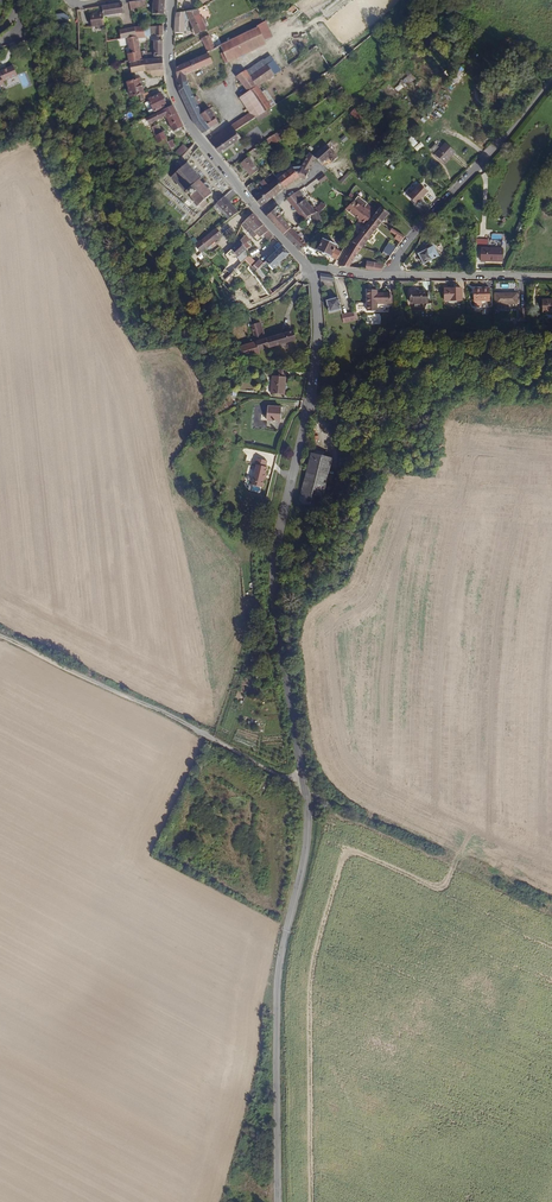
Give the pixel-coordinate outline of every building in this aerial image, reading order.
[(145,0),(144,0),(136,1),(137,9),(146,7),(145,0)] [(164,3),(164,0),(154,0),(153,14),(164,15),(164,3)] [(456,0),(448,0),(445,5),(451,8),(456,0)] [(124,13),(122,3),(115,4),(116,15),(124,13)] [(110,16),(108,5),(101,6),(102,13),(103,17),(110,16)] [(203,22),(198,9),(177,12),(176,13),(175,17),(174,32),(175,32),(184,33),(184,20),(189,19),(192,27),(203,22)] [(65,13),(55,13),(55,24),(69,23),(69,16),(65,13)] [(103,17),(102,13),(89,15),(91,27),(104,25),(103,17)] [(272,35),(265,21),(263,22),(257,25),(258,26),(252,30),(222,44),(220,45),(226,58),(229,63),(267,44),(264,39),(272,35)] [(196,34),(207,30),(203,22),(192,27),(196,34)] [(145,37),(144,26),(135,27),(137,37),(138,37),(145,37)] [(132,38),(130,27),(119,29),(120,39),(128,38),(132,38)] [(214,46),(211,40),(209,35),(201,39),(206,50),(214,46)] [(141,55),(138,37),(137,37),(132,38),(128,38),(130,53),(127,53),(128,62),(142,59),(141,55)] [(221,43),(218,37),(211,40),(214,46),(218,44),(221,43)] [(162,56),(163,40),(161,40),(154,41),(154,56),(162,56)] [(191,117),(195,124),(202,133),(219,124),(209,108),(203,107),(200,108),(187,82),(186,75),(213,63),(208,53),(186,62),(185,60),(182,62),(183,64),(175,67),(176,80),(178,90),(180,96),(183,102),(191,117)] [(268,78),(282,69),(271,55),(247,71),(258,85),(268,78)] [(163,76),(162,57),(147,58),(142,59),(145,71),(151,77),(163,76)] [(145,71),(142,59),(128,62),(130,73),(145,71)] [(13,65),(0,70),(0,74),(0,75),(0,85),(3,84),(4,83),(3,80),(17,75),(13,65)] [(390,83),(395,89),(400,84),(404,88),(415,78),(406,68),(390,83)] [(237,76),(248,91),(263,113),(268,109),(277,104),(270,95),(266,97),(266,96),(264,94),(267,92),(263,85),(260,87),(258,85),(247,71),(246,70),(237,76)] [(146,94),(142,78),(127,82),(131,97),(146,94)] [(249,113),(213,137),(218,143),(235,131),(255,118),(263,113),(248,91),(239,98),(249,113)] [(162,95),(149,100),(154,113),(167,108),(162,95)] [(177,114),(174,106),(148,117),(151,123),(167,116),(168,118),(177,114)] [(258,122),(271,113),(268,109),(263,113),(255,118),(258,122)] [(354,109),(350,113),(358,119),(361,115),(354,109)] [(184,127),(177,114),(168,118),(174,132),(184,127)] [(220,154),(241,139),(235,131),(218,143),(214,146),(220,154)] [(166,139),(163,132),(156,135),(159,142),(166,139)] [(281,137),(277,132),(266,139),(270,144),(275,141),(281,137)] [(413,148),(418,144),(412,137),(407,141),(413,148)] [(416,151),(423,146),(421,143),(414,147),(416,151)] [(445,143),(435,156),(445,164),(455,151),(445,143)] [(184,154),(189,148),(185,144),(180,150),(184,154)] [(338,157),(325,145),(314,158),(316,159),(322,165),(327,160),(329,157),(330,158),(333,161),(338,157)] [(175,163),(180,159),(184,154),(180,150),(176,154),(168,161),(172,166),(175,163)] [(314,158),(308,152),(306,157),(314,163),(316,159),(314,158)] [(249,157),(241,162),(250,175),(258,170),(249,157)] [(310,170),(314,163),(306,157),(301,167),(310,170)] [(201,180),(204,177),(203,176),(201,177),(198,173),(199,172),(198,171),(196,172),(194,168),(195,167),(193,166),(192,167),(190,164),(189,163),(189,164),(188,163),(187,162),(185,164),(182,162),(182,161),(180,159),(175,163),(180,168),(170,177),(172,178),(176,182),(176,183),(177,184),(178,183),(179,185),(178,186),(179,187),(180,186),(185,191),(184,192),(185,193),(186,192),(187,193),(189,192),(191,194),(189,196),(191,197),(192,196),(195,199),(194,200),(195,201),(196,200),(200,204),(199,206),(200,207),(202,205),(203,206),(203,207),(215,197),(213,195),(214,194),(213,192),(212,194),(209,189),(211,187),(206,182),(204,184),(201,180)] [(306,179),(310,170),(301,167),(300,169),(294,169),(292,167),(277,179),(284,188),(300,177),(306,179)] [(215,172),(211,180),(221,184),(225,176),(215,172)] [(328,179),(324,173),(317,179),(321,184),(328,179)] [(284,188),(277,179),(274,181),(268,186),(275,195),(284,188)] [(420,183),(408,196),(416,203),(428,191),(420,183)] [(275,195),(268,186),(263,190),(261,191),(268,201),(275,195)] [(239,211),(228,199),(236,192),(233,188),(217,202),(213,206),(228,220),(232,217),(239,211)] [(314,209),(299,190),(291,196),(307,217),(311,215),(319,213),(326,205),(322,203),(314,209)] [(268,201),(261,191),(254,196),(261,206),(268,201)] [(307,217),(291,196),(287,198),(303,220),(307,217)] [(371,213),(364,208),(366,205),(367,204),(358,196),(353,202),(346,209),(360,221),(359,222),(363,225),(366,221),(368,217),(371,213)] [(293,228),(278,213),(283,209),(278,204),(267,215),(286,235),(293,228)] [(375,209),(367,204),(366,205),(364,208),(371,213),(375,209)] [(378,209),(376,212),(372,216),(382,223),(390,213),(381,205),(378,209)] [(268,230),(253,213),(240,225),(253,239),(254,238),(257,240),(261,236),(264,234),(268,230)] [(322,220),(319,213),(311,215),(312,216),(312,217),(315,224),(322,220)] [(371,236),(382,223),(372,216),(370,219),(368,217),(366,221),(367,222),(362,230),(371,236)] [(204,249),(221,235),(216,228),(198,242),(204,249)] [(307,243),(293,228),(286,235),(299,250),(300,249),(306,244),(307,243)] [(400,242),(404,237),(392,229),(390,231),(393,233),(393,232),(396,234),(394,238),(400,242)] [(273,235),(268,230),(264,234),(269,239),(273,236),(273,235)] [(362,247),(371,236),(362,230),(352,242),(362,247)] [(248,242),(251,239),(246,234),(240,238),(241,241),(244,245),(248,242)] [(335,248),(337,245),(322,237),(319,245),(316,249),(330,256),(337,259),(341,251),(335,248)] [(238,256),(247,248),(244,245),(241,241),(236,245),(231,249),(238,256)] [(204,249),(198,242),(195,245),(200,252),(204,249)] [(355,257),(362,247),(352,242),(348,248),(345,252),(340,261),(338,265),(350,267),(355,257)] [(397,247),(389,242),(386,246),(383,252),(390,256),(394,251),(397,247)] [(268,274),(289,253),(282,245),(278,249),(265,261),(263,263),(261,265),(260,266),(268,274)] [(434,245),(418,253),(424,264),(439,256),(434,245)] [(503,262),(503,249),(482,248),(482,258),(485,258),(485,262),(503,262)] [(381,269),(385,265),(385,263),(384,263),(375,262),(367,261),(366,269),(381,269)] [(334,281),(333,276),(320,273),(320,280),(334,281)] [(489,287),(473,288),(473,300),(490,300),(489,287)] [(456,288),(443,288),(444,300),(461,300),(461,288),(456,288)] [(368,311),(369,311),(378,310),(377,303),(391,303),(391,293),(377,292),(377,290),(367,290),(368,311)] [(427,302),(427,290),(411,290),(411,303),(427,302)] [(517,303),(518,292),(494,292),(494,302),(517,303)] [(341,309),(338,297),(326,300),(329,312),(341,309)] [(542,299),(543,312),(551,311),(551,299),(542,299)] [(432,311),(432,302),(427,302),(424,309),(411,309),(411,311),(432,311)] [(353,312),(342,314),(344,323),(358,320),(356,311),(353,312)] [(432,324),(432,311),(411,311),(411,324),(432,324)] [(267,337),(260,318),(250,322),(256,340),(267,337)] [(259,349),(296,339),(294,330),(267,337),(256,340),(259,349)] [(260,351),(259,349),(256,340),(237,345),(241,356),(260,351)] [(284,395),(286,377),(278,376),(273,376),(271,394),(284,395)] [(284,408),(260,403),(256,424),(268,426),(270,420),(282,422),(284,408)] [(320,466),(322,458),(310,455),(307,469),(313,470),(315,465),(320,466)] [(320,508),(332,461),(322,458),(320,466),(315,465),(313,470),(307,469),(299,504),(320,508)] [(267,468),(256,465),(250,485),(262,488),(267,468)]
